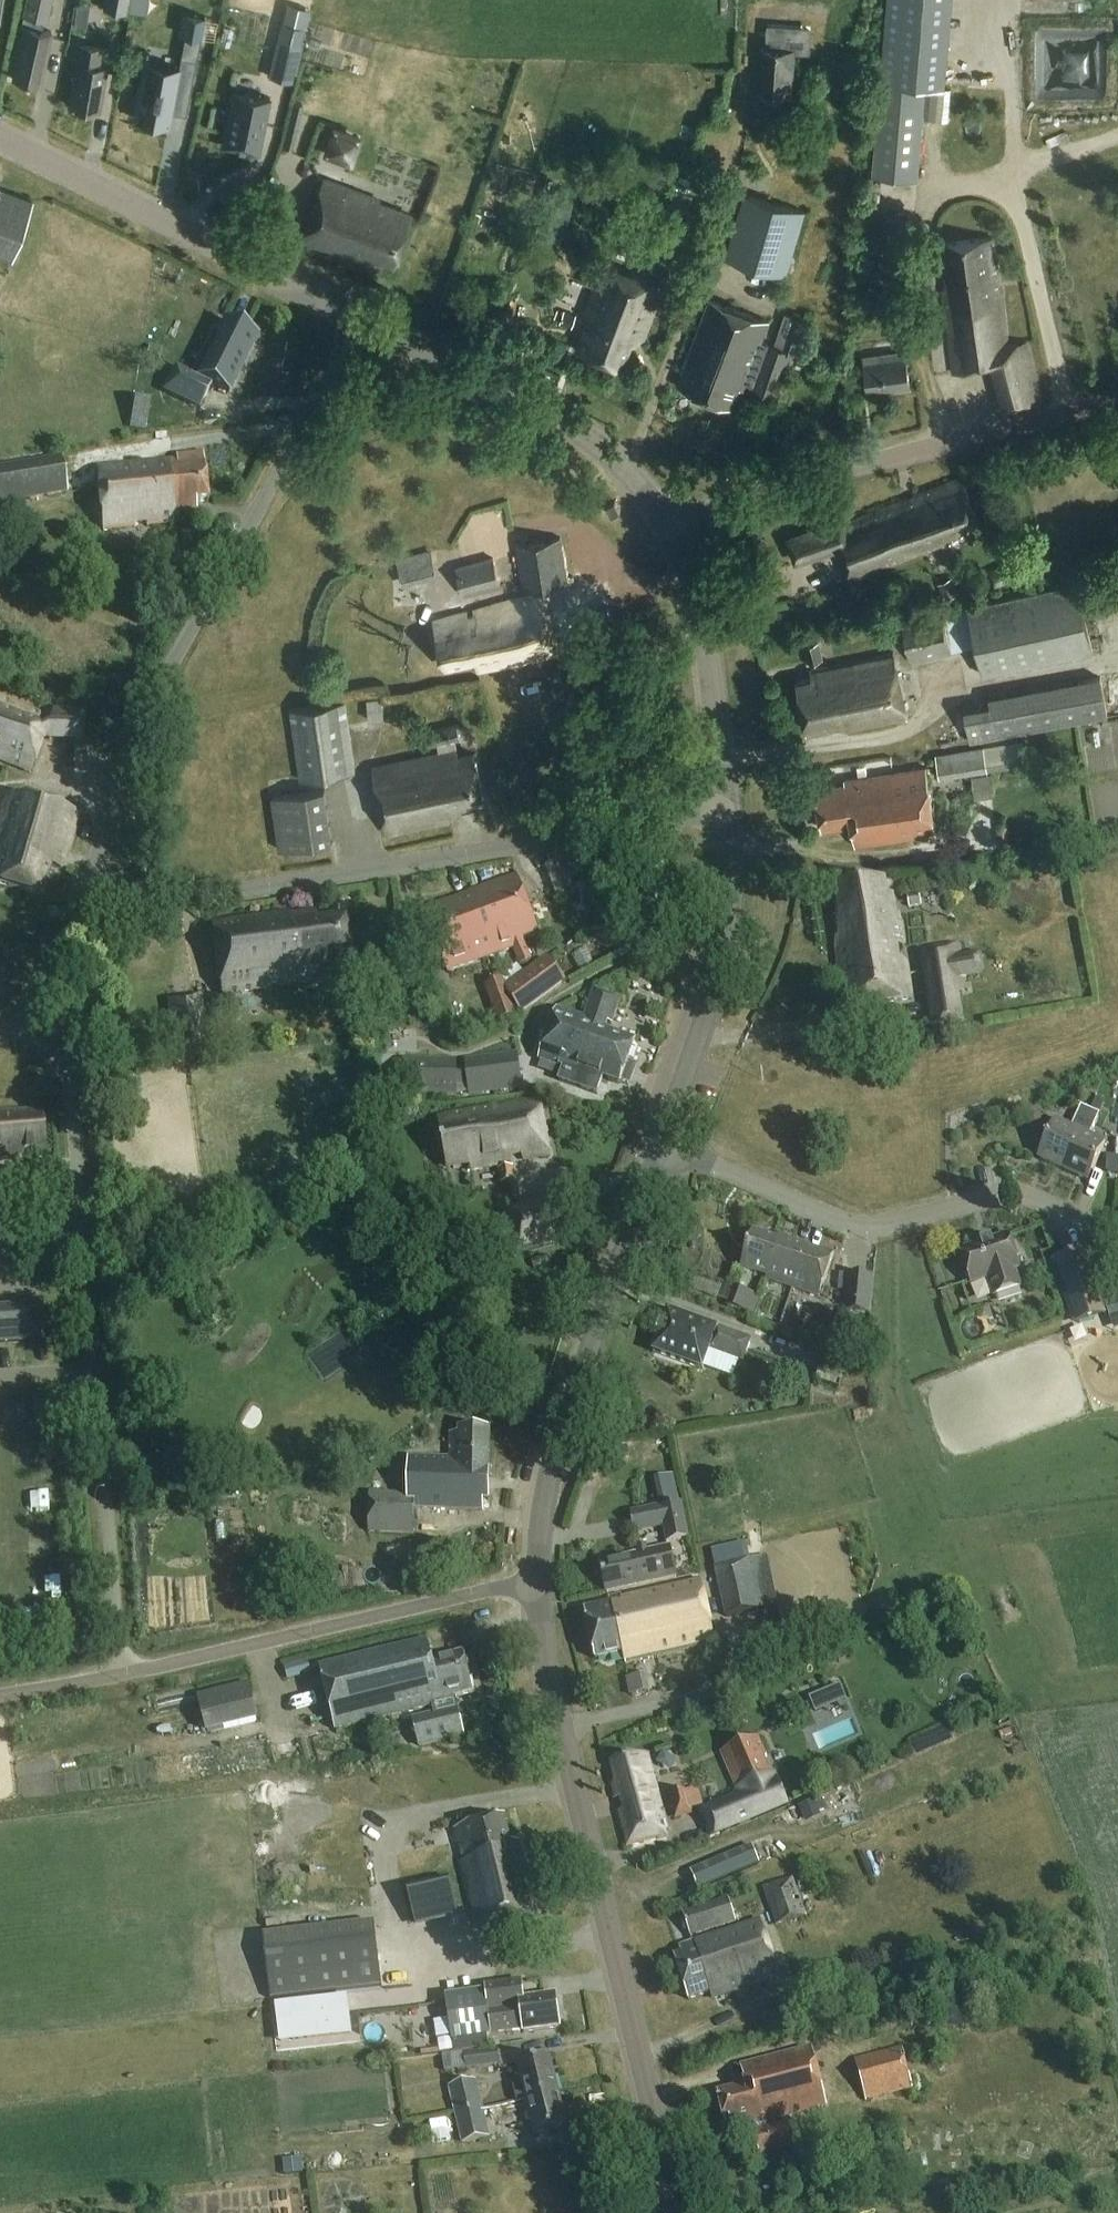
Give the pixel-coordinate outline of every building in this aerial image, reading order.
[(20,29),(24,30),(41,33),(44,21),(46,22),(51,0),(26,0),(20,29)] [(127,13),(129,0),(105,0),(104,9),(127,13)] [(75,25),(73,39),(85,41),(88,27),(75,25)] [(881,82),(874,176),(921,178),(928,86),(932,33),(885,29),(881,82)] [(24,30),(13,84),(39,89),(50,35),(41,33),(24,30)] [(68,108),(77,110),(98,113),(105,70),(98,69),(101,51),(75,47),(72,66),(75,67),(68,108)] [(788,95),(790,55),(761,53),(758,93),(788,95)] [(145,66),(135,121),(170,127),(177,88),(192,90),(197,64),(181,61),(180,69),(179,70),(172,68),(172,70),(172,71),(145,66)] [(280,68),(277,80),(293,84),(296,72),(280,68)] [(232,91),(221,148),(260,156),(271,99),(232,91)] [(331,149),(362,160),(372,132),(341,121),(331,149)] [(319,185),(298,242),(378,272),(381,261),(390,264),(406,218),(383,210),(374,206),(376,200),(335,185),(321,180),(319,185)] [(11,259),(33,201),(0,188),(0,255),(11,259)] [(801,260),(792,257),(804,215),(745,198),(726,262),(785,279),(786,276),(795,279),(801,260)] [(993,368),(1004,411),(1041,405),(1025,344),(1007,347),(998,290),(996,291),(988,240),(946,246),(950,271),(943,272),(946,291),(940,292),(953,374),(993,368)] [(662,288),(604,266),(579,331),(583,333),(576,351),(618,367),(627,344),(642,339),(662,288)] [(791,317),(785,336),(780,349),(760,341),(767,323),(709,301),(675,389),(730,409),(737,389),(741,390),(742,388),(744,389),(746,384),(776,394),(790,353),(798,355),(809,323),(791,317)] [(928,312),(927,303),(913,305),(914,314),(928,312)] [(558,310),(554,322),(574,329),(577,317),(558,310)] [(932,339),(928,316),(915,318),(919,341),(932,339)] [(257,337),(225,321),(217,336),(212,334),(191,376),(175,368),(163,391),(199,410),(211,386),(228,394),(257,337)] [(908,390),(902,355),(863,362),(869,396),(908,390)] [(97,469),(100,500),(103,531),(197,522),(195,504),(207,503),(203,453),(175,455),(176,462),(97,469)] [(0,467),(0,506),(67,494),(60,457),(0,467)] [(786,538),(797,565),(839,549),(851,581),(944,545),(942,540),(963,532),(961,527),(977,521),(962,480),(843,525),(840,518),(786,538)] [(613,517),(622,512),(617,501),(607,507),(613,517)] [(524,592),(568,584),(560,538),(515,544),(524,592)] [(430,550),(414,555),(421,582),(438,577),(430,550)] [(463,595),(500,586),(492,558),(456,568),(463,595)] [(1014,561),(994,570),(1002,586),(1022,577),(1014,561)] [(952,579),(938,586),(946,605),(961,598),(952,579)] [(1077,583),(902,621),(910,660),(911,664),(914,663),(952,655),(951,650),(976,645),(982,675),(1091,652),(1077,583)] [(561,655),(543,591),(432,622),(445,668),(475,660),(478,671),(561,655)] [(819,642),(804,645),(808,663),(823,659),(819,642)] [(813,678),(798,681),(808,731),(835,725),(849,731),(908,719),(903,698),(904,698),(896,662),(894,653),(811,670),(813,678)] [(970,743),(1107,718),(1099,676),(988,696),(990,704),(963,709),(970,743)] [(388,695),(373,696),(375,715),(390,713),(388,695)] [(48,717),(0,698),(0,760),(29,772),(43,737),(79,738),(79,715),(54,713),(54,716),(48,717)] [(289,711),(299,780),(355,773),(345,703),(289,711)] [(460,738),(457,726),(421,734),(424,747),(437,744),(440,755),(373,769),(388,834),(449,821),(458,811),(485,805),(475,755),(459,758),(457,751),(455,740),(460,738)] [(935,755),(939,779),(987,771),(987,767),(993,766),(990,748),(984,749),(984,748),(935,755)] [(927,769),(893,774),(903,840),(937,835),(927,769)] [(903,840),(893,774),(845,781),(846,786),(816,791),(822,830),(852,825),(855,847),(903,840)] [(278,851),(332,843),(325,790),(271,798),(278,851)] [(7,794),(0,818),(0,885),(42,896),(50,867),(60,869),(75,813),(7,794)] [(998,828),(1001,850),(1010,848),(1007,827),(998,828)] [(580,885),(577,875),(588,872),(582,853),(552,862),(561,891),(580,885)] [(518,879),(472,895),(493,957),(513,950),(521,966),(532,961),(525,947),(523,940),(538,935),(518,879)] [(887,896),(885,881),(834,888),(839,919),(836,920),(838,940),(838,950),(845,1002),(852,1008),(907,1000),(911,994),(901,925),(899,925),(897,914),(894,915),(892,896),(887,896)] [(920,894),(907,897),(909,909),(922,907),(920,894)] [(493,957),(472,895),(426,911),(448,973),(493,957)] [(314,922),(313,915),(289,919),(288,916),(212,926),(222,995),(329,980),(328,972),(350,969),(344,918),(314,922)] [(965,982),(964,979),(984,977),(981,954),(961,957),(959,944),(920,950),(932,1033),(964,1028),(959,994),(963,990),(962,982),(965,982)] [(504,990),(522,1015),(566,983),(548,958),(504,990)] [(508,999),(504,990),(506,989),(503,981),(487,986),(484,987),(491,1005),(508,999)] [(594,991),(584,1019),(557,1009),(539,1061),(564,1069),(559,1082),(597,1095),(603,1078),(622,1084),(636,1044),(607,1034),(619,1001),(594,991)] [(209,1057),(199,995),(165,1001),(175,1062),(209,1057)] [(403,1060),(404,1097),(457,1096),(458,1087),(468,1086),(469,1095),(523,1089),(518,1052),(471,1058),(464,1060),(467,1070),(458,1071),(458,1059),(403,1060)] [(549,1155),(539,1100),(460,1114),(438,1120),(446,1166),(470,1161),(472,1171),(501,1166),(501,1170),(499,1170),(502,1185),(515,1183),(512,1168),(510,1168),(509,1164),(511,1164),(510,1155),(522,1153),(523,1160),(549,1155)] [(1039,1160),(1063,1171),(1091,1112),(1081,1107),(1072,1128),(1056,1122),(1039,1160)] [(1038,1109),(1024,1113),(1029,1127),(1042,1122),(1038,1109)] [(25,1162),(24,1156),(44,1155),(42,1117),(30,1117),(30,1110),(0,1111),(0,1163),(25,1162)] [(1091,1112),(1063,1171),(1089,1182),(1106,1143),(1091,1136),(1100,1116),(1091,1112)] [(1106,1173),(1117,1174),(1117,1162),(1107,1161),(1106,1173)] [(21,1168),(8,1168),(8,1186),(9,1193),(22,1193),(21,1168)] [(519,1254),(564,1241),(552,1200),(508,1213),(519,1254)] [(741,1269),(767,1277),(768,1278),(776,1251),(773,1251),(777,1242),(775,1241),(753,1234),(741,1269)] [(765,1281),(793,1290),(807,1248),(790,1242),(788,1240),(777,1236),(775,1241),(777,1242),(773,1251),(776,1251),(768,1278),(767,1277),(765,1281)] [(1022,1290),(1016,1270),(1018,1269),(1008,1238),(961,1253),(972,1285),(986,1280),(993,1300),(1022,1290)] [(807,1248),(793,1290),(819,1299),(833,1255),(823,1252),(820,1253),(807,1248)] [(1086,1257),(1060,1265),(1076,1315),(1102,1306),(1086,1257)] [(843,1315),(871,1317),(874,1278),(846,1276),(843,1315)] [(752,1316),(758,1298),(734,1289),(728,1307),(752,1316)] [(44,1342),(42,1300),(26,1301),(26,1309),(0,1310),(0,1344),(44,1342)] [(750,1341),(668,1312),(653,1353),(702,1370),(709,1351),(742,1363),(750,1341)] [(491,1430),(460,1430),(459,1435),(451,1435),(450,1460),(409,1459),(409,1494),(369,1493),(368,1533),(414,1534),(415,1509),(483,1510),(483,1471),(490,1471),(491,1430)] [(658,1509),(666,1543),(689,1539),(682,1504),(658,1509)] [(711,1552),(725,1617),(777,1606),(766,1557),(748,1561),(745,1545),(711,1552)] [(670,1556),(601,1572),(607,1602),(677,1586),(670,1556)] [(611,1614),(586,1620),(596,1663),(625,1657),(628,1668),(714,1648),(700,1589),(610,1609),(611,1614)] [(432,1707),(455,1702),(454,1697),(471,1692),(462,1656),(434,1663),(428,1641),(320,1669),(335,1732),(432,1707)] [(293,1665),(285,1668),(288,1681),(297,1678),(293,1665)] [(206,1733),(216,1731),(261,1719),(251,1684),(197,1698),(206,1733)] [(463,1735),(457,1711),(434,1716),(412,1721),(418,1746),(463,1735)] [(757,1737),(720,1753),(735,1789),(733,1790),(734,1792),(732,1793),(733,1796),(697,1811),(701,1819),(703,1818),(707,1829),(706,1830),(710,1841),(789,1808),(774,1772),(772,1773),(771,1769),(769,1769),(764,1756),(765,1756),(757,1737)] [(662,1835),(665,1834),(646,1759),(612,1768),(615,1777),(608,1779),(614,1805),(624,1802),(628,1817),(618,1819),(626,1851),(664,1842),(662,1835)] [(687,1790),(668,1793),(674,1819),(693,1815),(687,1790)] [(503,1821),(455,1832),(458,1844),(463,1865),(472,1906),(478,1932),(537,1919),(520,1845),(509,1847),(503,1821)] [(752,1846),(690,1873),(697,1891),(759,1864),(752,1846)] [(794,1877),(762,1887),(776,1926),(806,1916),(794,1877)] [(709,2001),(778,1978),(759,1924),(701,1944),(699,1937),(735,1925),(727,1901),(681,1917),(691,1947),(677,1952),(679,1960),(672,1962),(687,2004),(708,1997),(709,2001)] [(373,1925),(261,1938),(268,2001),(381,1987),(373,1925)] [(450,2019),(436,2021),(442,2056),(456,2054),(491,2048),(489,2037),(525,2031),(528,2035),(561,2030),(556,1995),(525,1999),(522,1982),(487,1988),(487,1996),(448,2002),(450,2019)] [(420,2006),(419,1989),(382,1990),(383,2008),(420,2006)] [(903,2046),(855,2057),(866,2100),(914,2089),(903,2046)] [(497,2049),(464,2054),(466,2071),(499,2066),(497,2049)] [(824,2110),(810,2051),(739,2068),(745,2090),(718,2096),(726,2129),(747,2123),(749,2128),(824,2110)] [(516,2103),(526,2101),(558,2094),(551,2059),(519,2066),(521,2078),(516,2079),(518,2087),(513,2088),(516,2103)] [(454,2117),(483,2110),(476,2081),(448,2087),(454,2117)] [(558,2094),(526,2101),(533,2135),(566,2129),(558,2094)] [(483,2110),(454,2117),(461,2145),(490,2138),(483,2110)] [(792,2121),(752,2131),(759,2157),(799,2147),(792,2121)]
